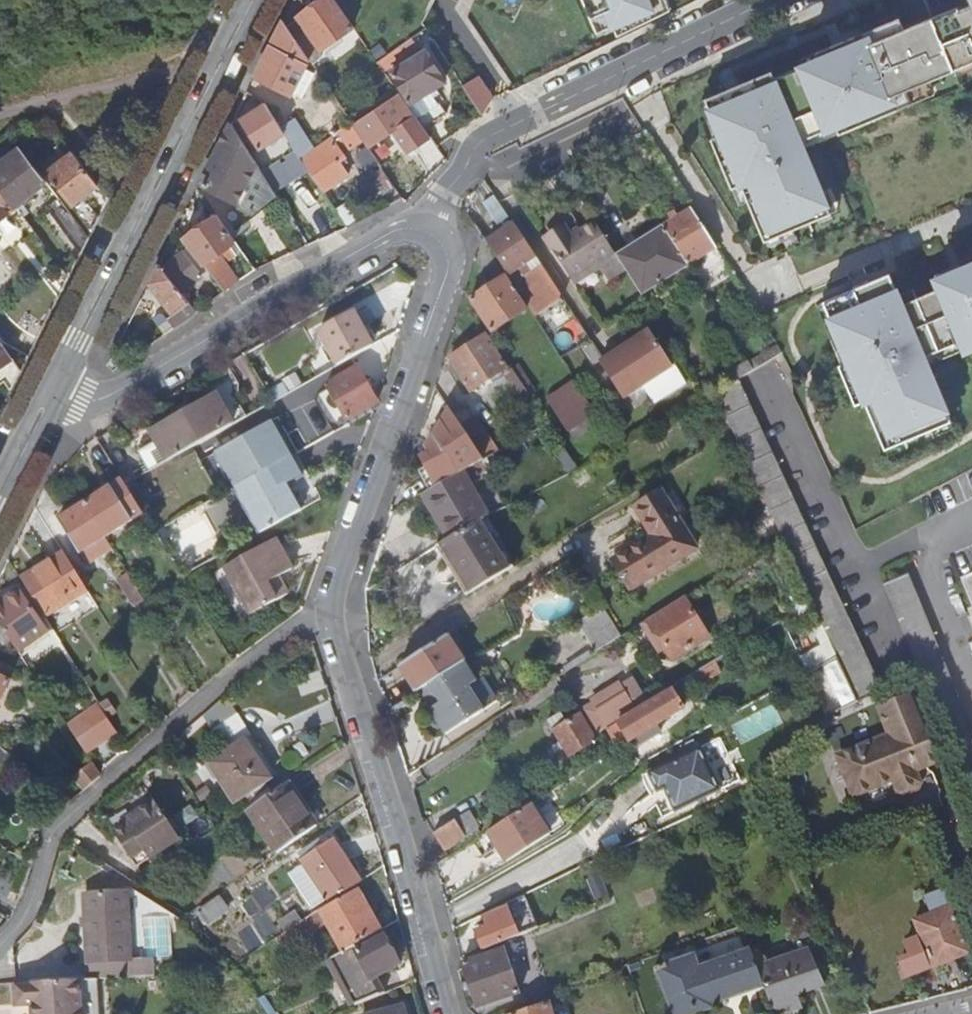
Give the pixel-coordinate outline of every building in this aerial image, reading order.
[(354,28),(335,0),(323,0),(297,18),(298,20),(287,28),(301,47),(302,48),(313,41),(320,51),(354,28)] [(602,36),(671,6),(668,0),(587,0),(602,36)] [(959,9),(958,7),(932,18),(954,71),(971,63),(971,4),(959,9)] [(954,71),(932,18),(904,30),(899,19),(816,54),(819,61),(774,80),(772,74),(708,101),(723,137),(713,142),(733,190),(743,185),(767,241),(841,210),(810,137),(847,121),(850,129),(907,105),(902,93),(954,71)] [(296,58),(301,47),(287,28),(283,21),(254,77),(290,95),(306,63),(296,58)] [(407,104),(423,127),(445,115),(431,90),(445,82),(427,51),(392,72),(410,102),(407,104)] [(395,65),(388,55),(378,62),(385,72),(395,65)] [(464,86),(484,114),(492,101),(477,77),(464,86)] [(429,135),(423,127),(407,104),(400,94),(353,124),(363,139),(364,140),(394,121),(411,146),(429,135)] [(289,141),(283,131),(264,104),(239,121),(258,150),(280,136),(293,156),(293,157),(296,162),(300,158),(297,154),(289,141)] [(236,202),(256,163),(231,122),(199,184),(236,202)] [(352,122),(331,137),(318,146),(305,155),(300,158),(323,192),(348,175),(337,160),(344,156),(334,142),(342,137),(350,148),(363,139),(353,124),(352,122)] [(283,131),(289,141),(298,136),(291,125),(283,131)] [(310,133),(318,146),(331,137),(322,125),(310,133)] [(0,166),(0,184),(17,206),(48,182),(22,149),(0,166)] [(83,195),(98,184),(73,152),(47,173),(92,231),(100,215),(88,199),(87,200),(83,195)] [(17,206),(0,184),(0,220),(17,206)] [(485,203),(488,207),(500,201),(496,195),(485,203)] [(499,224),(511,217),(500,201),(488,207),(499,224)] [(689,265),(716,248),(691,209),(664,227),(689,265)] [(81,252),(90,236),(71,212),(58,222),(81,252)] [(225,261),(236,252),(231,245),(235,241),(216,215),(194,229),(195,231),(183,239),(189,247),(208,271),(224,291),(239,280),(225,261)] [(625,270),(617,257),(595,223),(572,238),(567,230),(547,243),(572,280),(600,263),(610,280),(625,270)] [(508,275),(537,256),(516,225),(488,243),(508,275)] [(642,296),(689,265),(664,227),(617,257),(625,270),(642,296)] [(236,252),(241,249),(235,241),(231,245),(236,252)] [(162,267),(181,292),(208,271),(189,247),(162,267)] [(190,303),(181,292),(162,267),(159,264),(149,284),(179,323),(196,311),(194,308),(190,303)] [(549,308),(564,298),(542,264),(526,275),(549,308)] [(923,284),(927,293),(888,310),(875,279),(810,307),(835,366),(825,370),(841,408),(850,404),(870,452),(935,425),(908,361),(948,344),(952,353),(971,345),(971,264),(923,284)] [(470,302),(490,333),(526,309),(506,277),(470,302)] [(190,303),(194,308),(198,304),(195,299),(190,303)] [(319,331),(338,364),(351,357),(373,345),(354,311),(319,331)] [(605,360),(628,396),(673,367),(650,331),(605,360)] [(505,377),(511,373),(486,337),(450,359),(471,392),(490,380),(493,384),(505,377)] [(14,359),(13,360),(0,341),(0,374),(1,375),(17,364),(14,359)] [(783,353),(778,346),(761,357),(761,358),(752,364),(756,370),(778,357),(783,353)] [(335,399),(340,408),(343,414),(338,417),(341,421),(345,418),(376,401),(351,357),(338,364),(321,374),(335,399)] [(623,399),(628,396),(605,360),(600,363),(623,399)] [(522,401),(531,395),(514,370),(511,373),(505,377),(522,401)] [(781,536),(825,628),(839,659),(859,701),(884,689),(738,380),(715,394),(781,536)] [(570,432),(597,415),(575,381),(548,398),(570,432)] [(139,452),(149,471),(232,424),(215,395),(149,431),(156,442),(139,452)] [(335,411),(340,408),(335,399),(330,402),(335,411)] [(419,462),(432,489),(463,472),(467,469),(484,460),(468,436),(465,431),(461,425),(448,405),(424,451),(427,457),(419,462)] [(461,425),(465,431),(468,436),(484,460),(498,452),(474,416),(461,425)] [(570,473),(579,469),(561,442),(552,447),(570,473)] [(306,473),(295,452),(231,488),(258,533),(301,509),(286,484),(306,473)] [(488,516),(463,472),(432,489),(421,496),(447,540),(466,528),(475,523),(488,516)] [(122,480),(83,504),(105,538),(143,514),(125,485),(122,480)] [(636,506),(642,515),(666,500),(661,491),(636,506)] [(620,563),(682,524),(666,500),(642,515),(654,535),(617,559),(620,563)] [(79,554),(105,538),(83,504),(58,520),(79,554)] [(504,571),(475,523),(466,528),(447,540),(437,546),(466,594),(504,571)] [(620,563),(617,559),(614,561),(631,588),(696,547),(682,524),(620,563)] [(277,576),(291,569),(275,539),(225,565),(251,613),(287,594),(277,576)] [(64,554),(21,580),(44,617),(87,591),(64,554)] [(908,575),(883,585),(919,672),(971,804),(971,729),(908,575)] [(38,620),(18,590),(0,603),(0,625),(10,639),(38,620)] [(683,598),(640,625),(658,653),(664,649),(671,661),(707,638),(683,598)] [(596,652),(622,636),(603,606),(578,621),(596,652)] [(18,651),(46,632),(38,620),(10,639),(18,651)] [(809,675),(839,659),(825,628),(816,633),(822,648),(801,659),(809,675)] [(50,637),(46,632),(18,651),(22,657),(50,637)] [(421,689),(433,681),(464,662),(448,635),(405,662),(421,689)] [(464,662),(433,681),(448,705),(441,709),(454,729),(488,707),(477,688),(487,682),(471,657),(464,662)] [(9,683),(0,678),(0,701),(9,683)] [(591,702),(598,713),(624,696),(618,686),(591,702)] [(633,711),(617,721),(628,740),(682,708),(671,689),(633,711)] [(859,752),(837,761),(852,797),(892,781),(897,793),(904,796),(918,790),(921,783),(916,771),(942,761),(913,693),(880,707),(891,735),(858,748),(859,752)] [(617,721),(633,711),(624,696),(598,713),(607,727),(617,721)] [(586,720),(598,713),(591,702),(579,709),(586,720)] [(99,705),(69,726),(86,752),(116,731),(99,705)] [(595,734),(607,727),(598,713),(586,720),(595,734)] [(559,742),(564,749),(569,757),(595,740),(579,715),(565,724),(558,714),(546,722),(559,742)] [(813,723),(817,729),(835,721),(832,714),(813,723)] [(822,740),(817,729),(813,723),(799,730),(807,745),(807,746),(822,740)] [(260,764),(262,762),(246,738),(244,740),(260,764)] [(272,778),(262,762),(260,764),(244,740),(230,749),(210,763),(235,802),(272,778)] [(559,753),(564,749),(559,742),(554,745),(559,753)] [(657,791),(709,766),(701,746),(649,772),(657,791)] [(836,757),(837,761),(859,752),(858,748),(836,757)] [(74,778),(84,790),(102,775),(93,762),(74,778)] [(719,787),(709,766),(657,791),(658,792),(664,789),(668,788),(671,796),(668,797),(673,807),(719,787)] [(72,800),(84,790),(74,778),(59,790),(72,800)] [(281,850),(321,822),(292,779),(252,806),(281,850)] [(719,787),(673,807),(675,812),(720,789),(719,787)] [(180,838),(157,804),(155,801),(135,815),(137,818),(115,832),(138,867),(180,838)] [(530,805),(488,832),(506,861),(548,834),(530,805)] [(467,811),(434,833),(444,849),(477,827),(467,811)] [(333,838),(323,844),(304,857),(303,858),(309,866),(293,876),(313,906),(329,896),(332,900),(361,880),(333,838)] [(300,852),(304,857),(323,844),(320,839),(300,852)] [(318,909),(342,952),(355,944),(378,932),(354,889),(321,907),(318,909)] [(85,896),(89,981),(97,980),(113,980),(153,977),(153,962),(153,959),(131,960),(128,894),(85,896)] [(484,950),(539,926),(526,895),(505,904),(507,908),(484,918),(488,927),(476,932),(484,950)] [(219,897),(199,910),(206,920),(226,907),(219,897)] [(917,975),(971,954),(952,907),(914,922),(920,938),(904,944),(917,975)] [(311,913),(285,932),(292,943),(319,925),(311,913)] [(544,931),(542,927),(520,937),(525,949),(548,940),(544,931)] [(374,977),(378,975),(401,961),(385,933),(358,949),(355,944),(342,952),(331,958),(357,1004),(383,993),(374,977)] [(743,933),(699,949),(703,961),(747,945),(743,933)] [(503,949),(463,964),(478,1007),(519,992),(503,949)] [(764,986),(758,968),(751,950),(699,967),(695,955),(668,965),(667,963),(655,968),(656,971),(659,970),(675,1013),(693,1013),(712,1007),(711,1004),(764,986)] [(810,950),(784,959),(798,993),(825,984),(810,950)] [(803,1007),(798,993),(784,959),(758,968),(764,986),(772,1010),(787,1005),(790,1012),(803,1007)] [(383,993),(387,991),(378,975),(374,977),(383,993)] [(83,1013),(100,1013),(97,980),(89,981),(80,981),(83,1013)] [(80,981),(29,984),(14,985),(11,1007),(28,1006),(29,1013),(83,1013),(80,981)] [(509,1013),(551,1013),(548,1003),(509,1013)] [(790,1012),(787,1005),(772,1010),(774,1013),(785,1013),(790,1012)]
